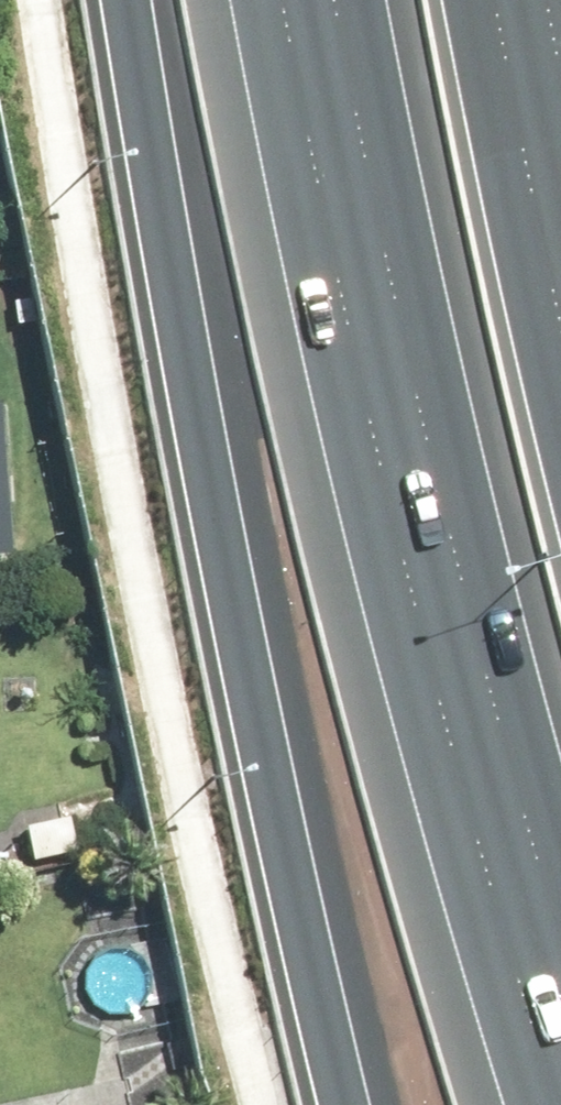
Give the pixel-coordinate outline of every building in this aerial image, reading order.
[(11,542),(0,408),(0,543),(11,542)]
